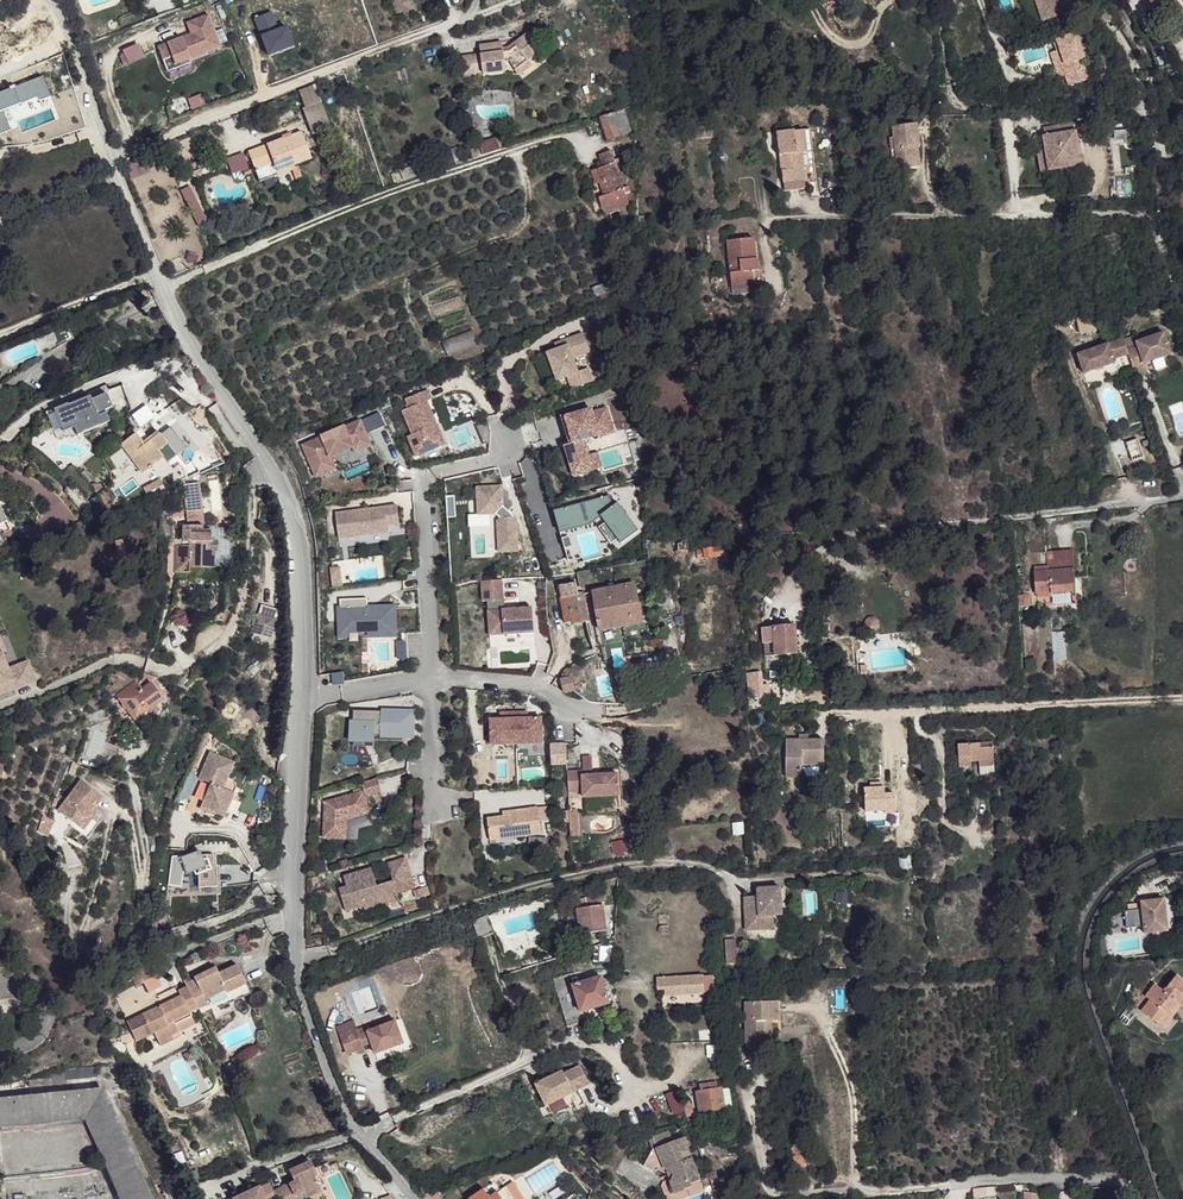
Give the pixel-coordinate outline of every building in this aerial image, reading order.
[(1044,20),(1064,14),(1070,11),(1073,20),(1086,15),(1082,1),(1061,8),(1058,0),(1037,0),(1044,20)] [(1152,0),(1146,0),(1151,12),(1157,10),(1152,0)] [(1157,10),(1165,6),(1177,14),(1182,5),(1178,2),(1178,0),(1152,0),(1157,10)] [(1070,11),(1064,14),(1068,28),(1088,21),(1086,15),(1073,20),(1070,11)] [(190,58),(221,47),(208,14),(187,22),(191,34),(158,46),(168,72),(178,68),(176,64),(190,58)] [(1100,16),(1095,19),(1100,28),(1105,25),(1100,16)] [(89,23),(80,27),(84,36),(93,32),(89,23)] [(80,27),(75,30),(79,39),(84,36),(80,27)] [(462,55),(464,73),(481,71),(482,72),(505,69),(503,60),(509,60),(510,63),(514,68),(518,74),(531,64),(526,58),(541,48),(527,31),(507,46),(508,50),(502,51),(502,47),(501,41),(478,44),(479,53),(462,55)] [(1078,33),(1056,40),(1059,49),(1062,49),(1067,64),(1069,63),(1072,73),(1068,75),(1071,85),(1090,78),(1083,58),(1086,57),(1078,33)] [(556,35),(544,39),(560,48),(556,35)] [(1062,49),(1059,49),(1053,52),(1061,77),(1068,75),(1072,73),(1069,63),(1067,64),(1062,49)] [(192,63),(190,58),(176,64),(178,68),(192,63)] [(1018,74),(1007,77),(1012,90),(1023,86),(1018,74)] [(315,90),(298,99),(305,114),(321,106),(315,90)] [(330,133),(321,106),(305,114),(302,115),(314,141),(330,133)] [(601,118),(606,132),(616,129),(619,136),(631,133),(632,130),(625,110),(601,118)] [(917,148),(920,148),(920,126),(909,126),(909,123),(902,123),(902,126),(896,126),(896,137),(892,137),(892,148),(896,148),(896,158),(896,167),(897,169),(917,169),(917,148)] [(1078,134),(1077,126),(1048,128),(1049,137),(1047,137),(1048,150),(1050,172),(1083,169),(1080,134),(1078,134)] [(608,140),(619,136),(616,129),(606,132),(608,140)] [(300,130),(247,150),(258,178),(276,172),(275,168),(292,162),(310,155),(300,130)] [(778,133),(785,190),(804,188),(804,184),(816,182),(810,130),(778,133)] [(495,150),(490,137),(474,143),(478,155),(495,150)] [(1050,172),(1048,150),(1039,151),(1041,173),(1050,172)] [(599,156),(603,168),(615,164),(615,161),(612,152),(599,156)] [(292,162),(275,168),(276,172),(277,173),(290,168),(294,178),(301,175),(296,164),(293,165),(292,162)] [(616,169),(615,164),(603,168),(595,171),(599,184),(603,196),(603,197),(623,191),(623,190),(616,169)] [(247,166),(241,168),(244,174),(249,172),(247,166)] [(630,194),(628,188),(623,190),(623,191),(603,197),(603,196),(597,198),(602,212),(627,205),(625,196),(630,194)] [(614,234),(624,231),(617,210),(608,213),(614,234)] [(727,240),(734,287),(756,284),(755,273),(761,271),(760,260),(758,260),(755,236),(727,240)] [(756,284),(765,284),(764,271),(761,271),(755,273),(756,284)] [(588,289),(592,299),(595,297),(604,293),(607,292),(603,282),(588,289)] [(765,284),(756,284),(734,287),(735,293),(766,288),(765,284)] [(604,293),(595,297),(599,307),(608,303),(604,293)] [(478,343),(473,329),(443,342),(448,356),(478,343)] [(576,372),(571,358),(588,352),(581,333),(557,342),(559,348),(545,353),(555,381),(565,377),(570,389),(591,381),(586,368),(576,372)] [(1131,355),(1132,359),(1138,384),(1150,381),(1147,369),(1175,362),(1169,340),(1140,348),(1142,352),(1131,355)] [(1128,346),(1131,355),(1142,352),(1140,348),(1139,343),(1128,346)] [(1128,344),(1081,356),(1086,375),(1117,367),(1116,363),(1132,359),(1131,355),(1128,346),(1128,344)] [(437,425),(427,401),(432,399),(428,390),(405,399),(409,408),(402,411),(412,435),(407,437),(415,457),(442,446),(434,426),(437,425)] [(52,412),(59,433),(73,428),(76,437),(109,425),(105,413),(111,411),(105,394),(52,412)] [(27,423),(40,417),(37,408),(23,414),(27,423)] [(614,433),(607,409),(593,413),(592,410),(569,416),(566,417),(573,442),(570,443),(564,445),(573,475),(592,470),(588,456),(584,440),(599,435),(599,437),(614,433)] [(573,442),(566,417),(569,416),(568,413),(562,415),(570,443),(573,442)] [(330,458),(353,448),(350,442),(366,435),(360,421),(330,434),(331,435),(328,437),(327,435),(301,446),(315,478),(335,469),(330,458)] [(445,445),(437,425),(434,426),(442,446),(445,445)] [(169,445),(159,430),(149,436),(143,427),(122,442),(144,472),(164,456),(161,451),(169,445)] [(371,447),(366,435),(350,442),(353,448),(355,454),(371,447)] [(164,456),(174,449),(169,445),(161,451),(164,456)] [(600,468),(597,453),(588,456),(592,470),(600,468)] [(501,507),(499,487),(474,489),(476,517),(493,516),(498,520),(495,523),(498,553),(517,552),(514,518),(512,518),(512,517),(505,511),(503,513),(499,509),(501,507)] [(641,528),(617,502),(612,507),(609,496),(553,511),(558,529),(601,517),(625,543),(641,528)] [(388,532),(387,525),(400,524),(397,505),(336,512),(339,538),(388,532)] [(190,513),(190,525),(195,525),(202,525),(202,513),(190,513)] [(621,539),(607,524),(601,530),(614,545),(621,539)] [(189,572),(189,567),(214,567),(215,550),(218,550),(218,540),(210,540),(210,530),(202,530),(202,525),(195,525),(190,525),(188,525),(188,545),(174,545),(174,572),(189,572)] [(117,555),(124,554),(120,539),(113,540),(117,555)] [(705,557),(712,557),(711,549),(704,550),(705,557)] [(1073,551),(1048,552),(1049,569),(1047,569),(1047,573),(1033,574),(1035,595),(1049,594),(1050,607),(1066,606),(1065,593),(1064,571),(1074,571),(1073,551)] [(339,586),(337,566),(326,568),(329,587),(339,586)] [(533,633),(531,609),(503,611),(501,611),(500,601),(502,601),(501,581),(480,582),(481,602),(486,602),(488,636),(533,633)] [(642,623),(634,584),(579,595),(577,583),(558,587),(565,624),(575,622),(576,625),(590,622),(586,604),(596,602),(601,631),(642,623)] [(1076,592),(1065,593),(1066,606),(1077,605),(1076,592)] [(1019,597),(1020,608),(1030,607),(1029,596),(1019,597)] [(394,633),(393,608),(372,608),(373,611),(367,612),(367,609),(367,598),(339,599),(340,607),(340,622),(347,622),(347,630),(367,629),(367,634),(394,633)] [(347,630),(347,622),(340,622),(340,607),(337,607),(337,637),(348,637),(347,630)] [(252,632),(271,637),(276,618),(257,613),(252,632)] [(795,625),(773,628),(776,656),(798,654),(795,625)] [(766,657),(776,656),(773,628),(764,629),(766,657)] [(1067,660),(1066,632),(1051,633),(1052,662),(1067,660)] [(25,661),(5,670),(0,658),(0,684),(4,693),(33,680),(25,661)] [(138,668),(134,681),(146,685),(147,686),(151,672),(138,668)] [(747,675),(748,687),(760,686),(759,674),(747,675)] [(570,678),(561,680),(565,694),(574,691),(570,678)] [(126,696),(127,698),(140,689),(146,685),(134,681),(132,680),(130,685),(126,696)] [(134,718),(151,707),(140,689),(127,698),(122,702),(134,718)] [(119,696),(122,702),(127,698),(126,696),(124,693),(119,696)] [(413,737),(414,712),(355,710),(355,720),(352,720),(352,736),(371,737),(371,735),(375,735),(413,737)] [(542,742),(541,717),(527,717),(527,711),(515,711),(515,718),(500,718),(490,718),(491,744),(542,742)] [(786,779),(802,779),(802,767),(825,767),(825,741),(809,741),(800,741),(787,740),(786,779)] [(114,766),(121,748),(108,742),(101,761),(114,766)] [(566,764),(565,743),(548,744),(549,765),(566,764)] [(954,747),(955,769),(968,768),(968,763),(976,763),(991,762),(990,745),(954,747)] [(922,769),(922,747),(912,747),(913,770),(922,769)] [(229,778),(234,762),(212,752),(199,779),(211,783),(202,806),(226,816),(235,793),(224,788),(229,778)] [(991,762),(976,763),(976,778),(991,777),(991,762)] [(802,767),(802,779),(825,779),(825,767),(802,767)] [(618,795),(617,773),(597,774),(597,777),(593,777),(593,775),(582,775),(582,771),(567,771),(568,792),(582,792),(582,797),(618,795)] [(382,793),(378,777),(362,782),(364,790),(366,797),(382,793)] [(237,787),(234,779),(229,778),(224,788),(235,793),(237,787)] [(99,806),(106,797),(84,780),(60,811),(75,823),(85,830),(94,820),(100,825),(109,813),(99,806)] [(346,819),(370,812),(366,797),(364,790),(324,801),(322,838),(345,839),(346,819)] [(541,833),(538,807),(509,811),(510,815),(487,818),(490,840),(541,833)] [(890,808),(865,811),(866,825),(891,823),(890,808)] [(90,839),(100,825),(94,820),(85,830),(75,823),(73,826),(90,839)] [(627,852),(624,841),(611,843),(613,854),(627,852)] [(397,893),(414,888),(405,858),(387,863),(392,881),(376,885),(371,868),(343,876),(346,886),(339,888),(345,911),(364,906),(365,910),(385,904),(384,900),(398,896),(397,893)] [(780,887),(757,889),(758,897),(758,904),(746,904),(747,930),(773,928),(772,915),(782,915),(780,887)] [(582,934),(607,931),(603,906),(602,906),(601,897),(588,898),(589,907),(579,909),(582,934)] [(578,900),(579,909),(589,907),(588,898),(578,900)] [(1140,908),(1131,910),(1134,929),(1142,927),(1143,933),(1166,930),(1162,898),(1150,899),(1151,902),(1146,903),(1145,900),(1139,900),(1140,908)] [(477,924),(480,936),(490,934),(497,931),(494,924),(484,928),(483,922),(477,924)] [(738,939),(727,939),(728,963),(740,963),(738,939)] [(135,965),(144,982),(154,976),(145,960),(135,965)] [(245,982),(236,964),(218,973),(214,967),(194,977),(197,985),(188,989),(186,987),(178,990),(181,995),(161,1005),(142,1015),(151,1034),(155,1032),(159,1041),(172,1034),(179,1031),(174,1020),(189,1012),(197,1008),(207,1003),(205,999),(226,989),(227,991),(245,982)] [(135,965),(127,970),(136,986),(144,982),(135,965)] [(568,1026),(583,1021),(582,1012),(573,986),(569,974),(554,979),(568,1026)] [(1159,1022),(1168,1011),(1171,1013),(1180,1002),(1182,1005),(1182,977),(1179,975),(1166,991),(1157,983),(1148,995),(1152,999),(1143,1010),(1159,1022)] [(601,976),(573,986),(582,1012),(609,1004),(601,976)] [(197,985),(194,977),(184,982),(186,987),(188,989),(197,985)] [(664,994),(682,993),(683,983),(682,981),(664,982),(664,991),(664,994)] [(207,1003),(197,1008),(200,1015),(249,991),(245,982),(227,991),(226,989),(205,999),(207,1003)] [(649,991),(664,991),(664,982),(649,983),(649,991)] [(718,982),(683,983),(682,993),(718,992),(718,982)] [(747,1002),(748,1043),(767,1043),(767,1021),(773,1020),(780,1020),(780,1001),(747,1002)] [(1175,1016),(1182,1005),(1180,1002),(1171,1013),(1175,1016)] [(1168,1011),(1159,1022),(1166,1027),(1175,1016),(1171,1013),(1168,1011)] [(179,1031),(193,1023),(189,1012),(174,1020),(179,1031)] [(372,1049),(404,1039),(396,1014),(357,1027),(354,1018),(335,1025),(344,1053),(370,1044),(372,1049)] [(172,1034),(159,1041),(161,1045),(174,1038),(172,1034)] [(579,1059),(533,1080),(543,1102),(590,1081),(579,1059)] [(67,1076),(30,1080),(31,1087),(68,1083),(67,1076)] [(701,1091),(697,1091),(701,1113),(725,1109),(722,1087),(718,1088),(717,1082),(700,1085),(701,1091)] [(105,1089),(0,1100),(0,1129),(86,1119),(120,1198),(151,1198),(105,1089)] [(689,1102),(681,1105),(686,1117),(693,1114),(689,1102)] [(654,1150),(646,1166),(657,1173),(659,1170),(665,1167),(675,1174),(671,1182),(675,1193),(693,1186),(692,1183),(701,1180),(693,1158),(687,1160),(682,1157),(681,1154),(689,1150),(684,1138),(654,1150)] [(277,1198),(298,1198),(296,1196),(304,1193),(306,1197),(321,1189),(316,1178),(322,1175),(317,1166),(314,1167),(310,1159),(289,1169),(295,1180),(273,1190),(277,1198)] [(506,1187),(514,1198),(524,1198),(514,1183),(506,1187)] [(229,1198),(266,1198),(260,1184),(229,1198)] [(471,1198),(514,1198),(506,1187),(505,1186),(489,1197),(485,1190),(471,1198)] [(728,1187),(717,1191),(719,1198),(732,1198),(728,1187)] [(987,1188),(974,1189),(975,1197),(977,1197),(988,1196),(987,1188)]
